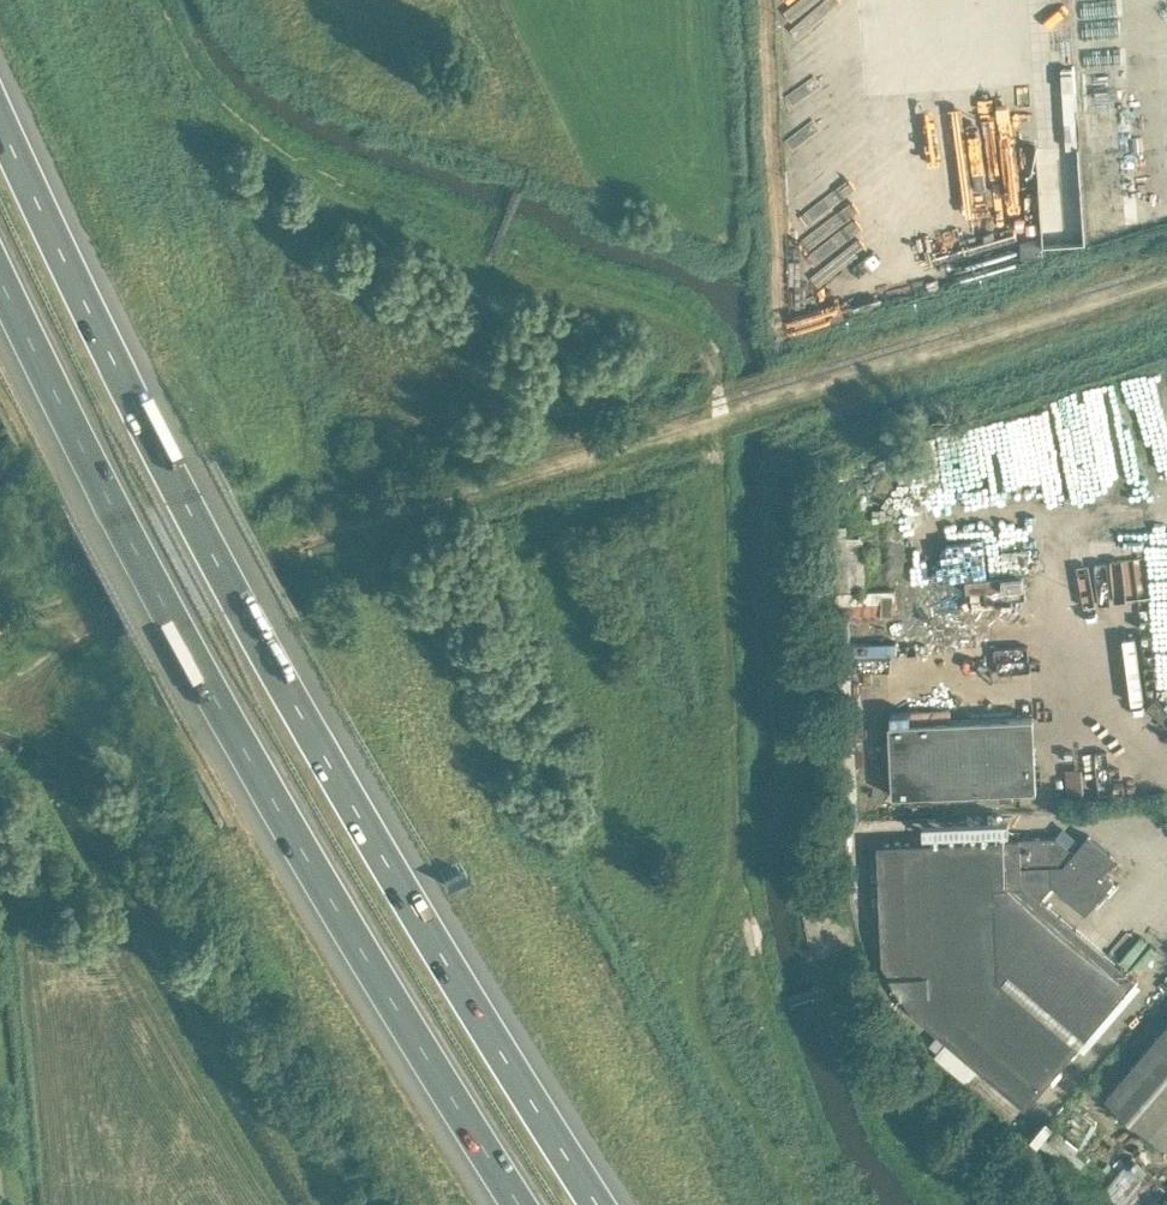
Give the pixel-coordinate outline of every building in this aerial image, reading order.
[(1042,238),(1020,239),(1021,253),(1043,252),(1042,238)] [(1060,544),(1158,533),(1155,510),(1166,509),(1166,368),(1043,381),(1050,443),(1058,442),(1060,458),(1051,459),(1060,544)] [(833,522),(834,586),(865,586),(863,533),(846,533),(845,522),(833,522)] [(893,794),(1037,787),(1034,715),(890,722),(893,794)] [(1115,878),(1104,869),(1116,855),(1089,833),(1074,850),(1057,835),(878,842),(882,916),(876,916),(877,933),(882,933),(884,961),(914,1011),(1027,1105),(1136,977),(1041,896),(1053,882),(1086,911),(1115,878)] [(1109,1094),(1166,1143),(1166,1026),(1109,1094)] [(1104,1187),(1125,1204),(1166,1204),(1166,1181),(1133,1153),(1104,1187)]
